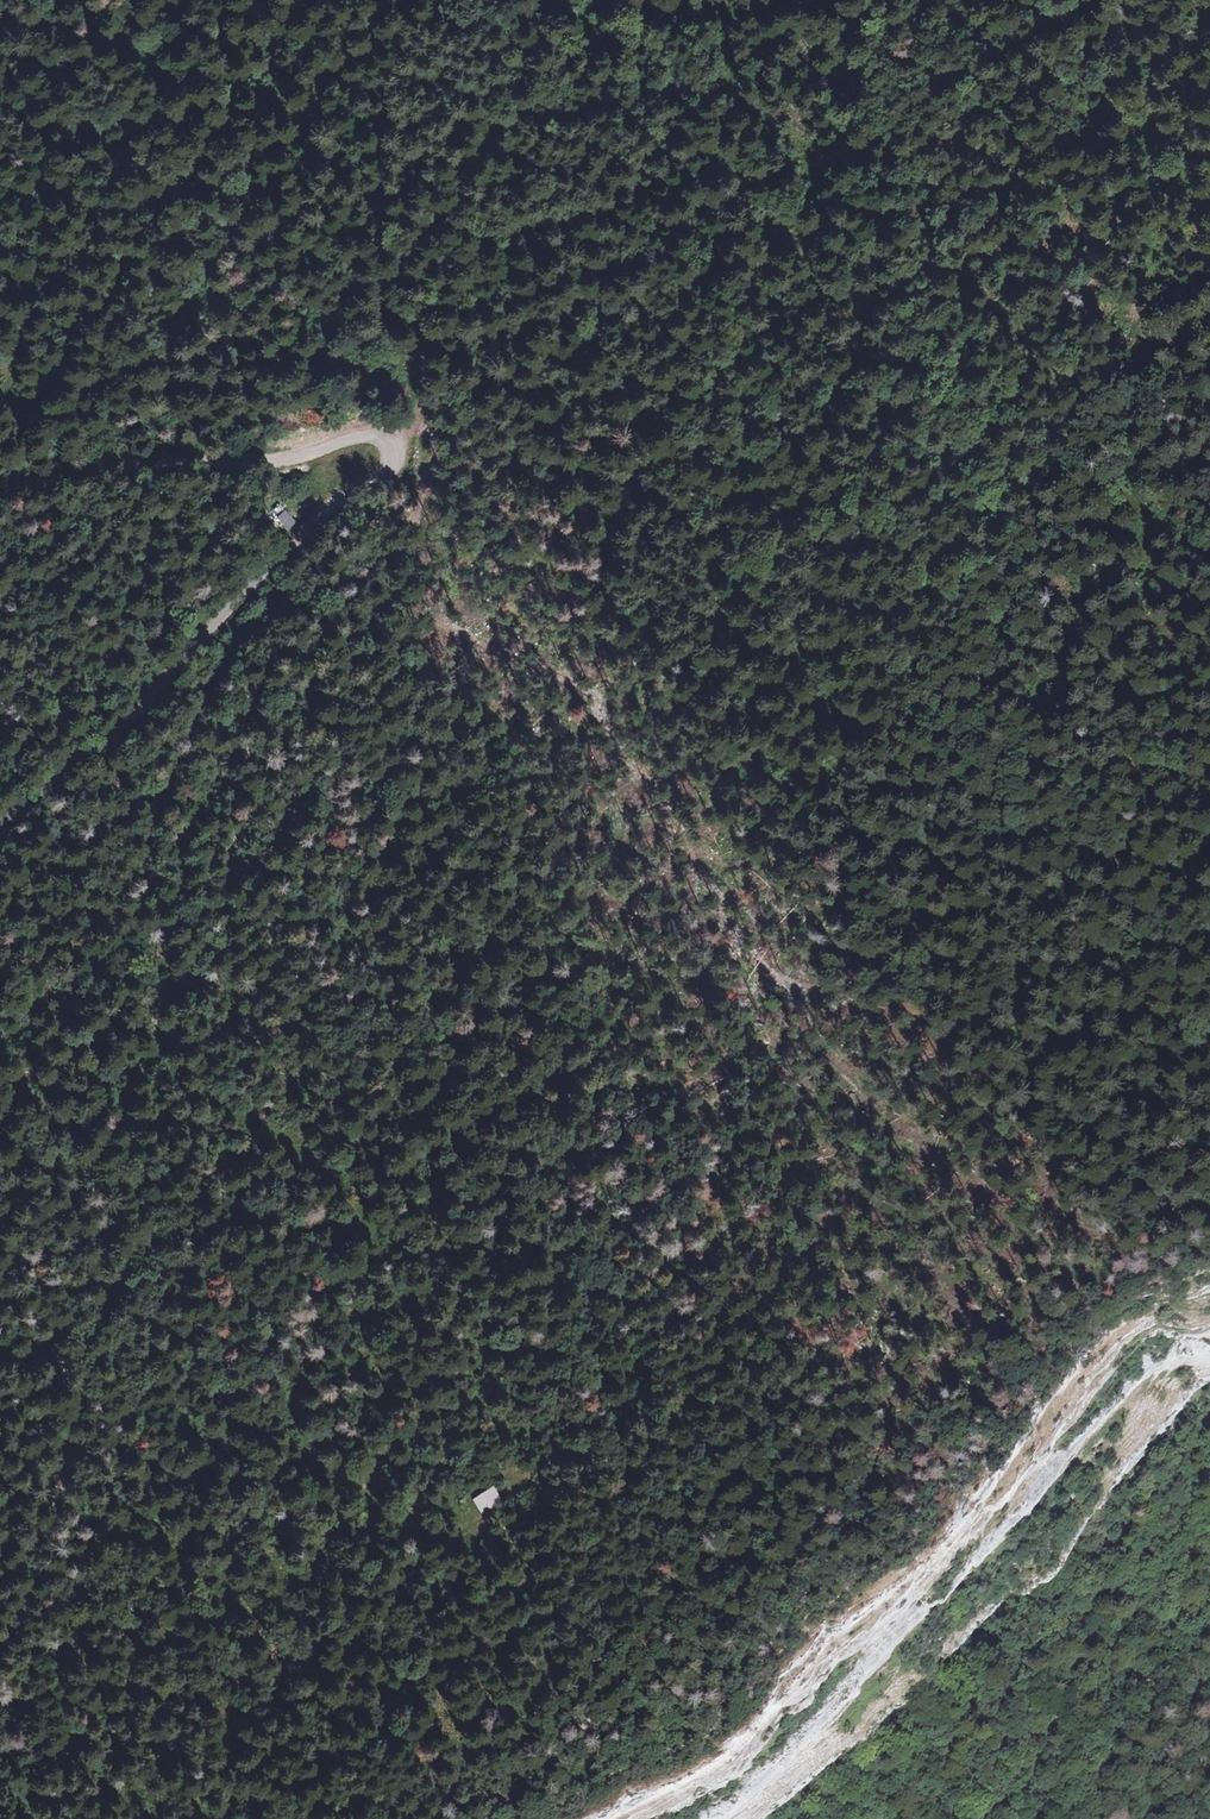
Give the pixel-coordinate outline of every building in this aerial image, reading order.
[(276,514),(287,526),(295,519),(284,507),(276,514)] [(493,1486),(472,1500),(482,1515),(503,1501),(493,1486)]
